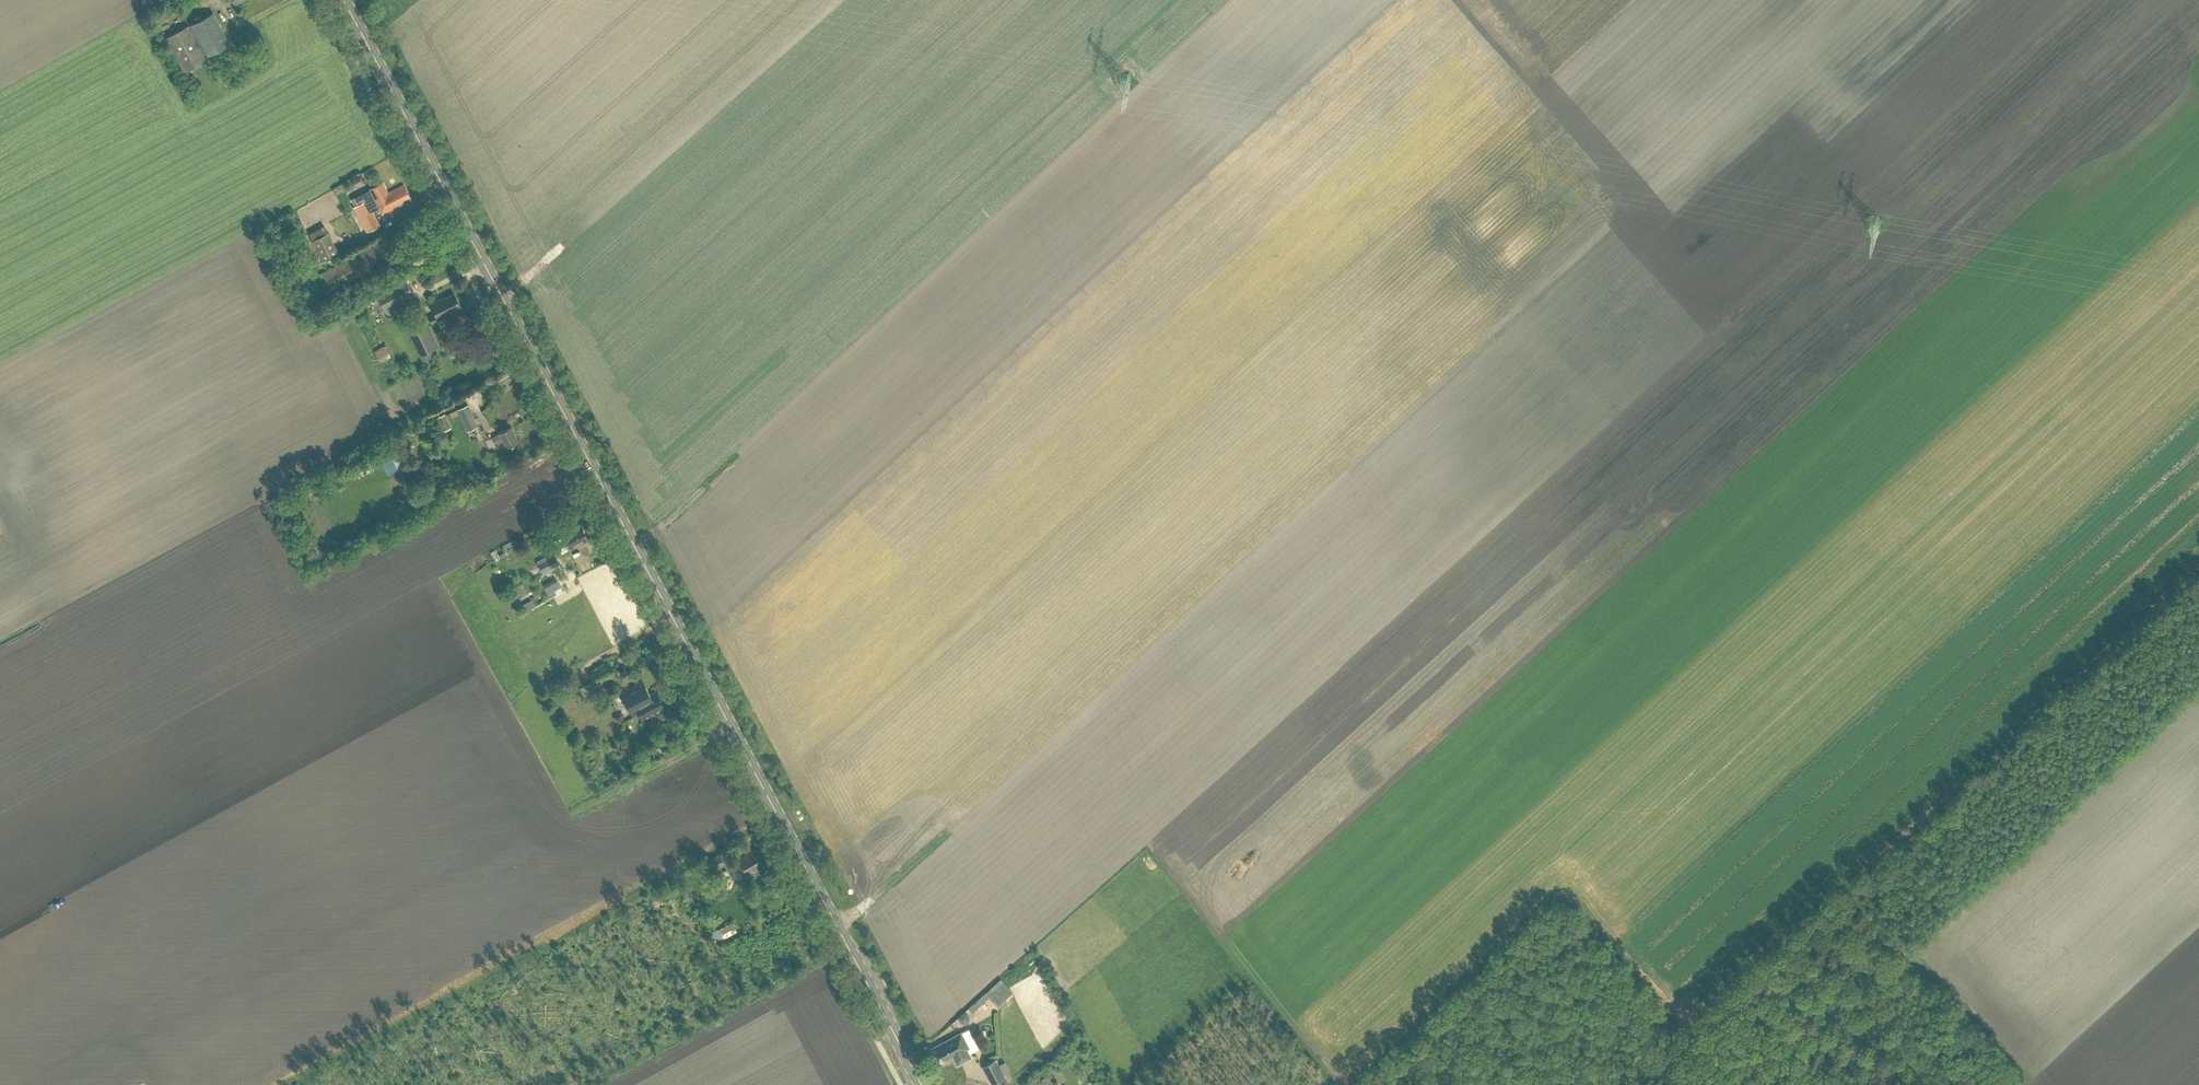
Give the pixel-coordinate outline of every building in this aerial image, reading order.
[(186,0),(178,0),(174,2),(176,6),(154,18),(156,23),(178,11),(177,9),(188,3),(186,0)] [(230,42),(213,11),(190,23),(208,54),(230,42)] [(208,59),(189,24),(167,36),(169,41),(165,43),(168,49),(172,46),(186,71),(208,59)] [(243,47),(251,42),(245,33),(237,38),(243,47)] [(389,191),(383,181),(370,188),(374,196),(353,207),(354,208),(350,210),(354,217),(358,215),(366,232),(380,225),(372,209),(383,203),(386,210),(402,202),(401,200),(410,195),(404,183),(389,191)] [(304,226),(309,224),(305,215),(300,217),(304,226)] [(339,252),(329,231),(311,240),(322,261),(339,252)] [(397,256),(388,238),(322,272),(332,290),(397,256)] [(417,301),(405,278),(377,293),(389,316),(417,301)] [(462,306),(455,292),(441,298),(440,297),(431,302),(436,313),(430,316),(434,323),(442,319),(441,316),(462,306)] [(423,361),(433,356),(430,350),(438,346),(427,323),(408,332),(423,361)] [(391,356),(386,345),(375,350),(381,361),(391,356)] [(462,421),(473,415),(468,404),(457,409),(462,421)] [(451,427),(444,413),(438,416),(444,430),(451,427)] [(473,415),(462,421),(467,431),(478,426),(473,415)] [(519,439),(512,424),(500,430),(500,432),(492,436),(496,444),(504,439),(507,445),(519,439)] [(476,472),(467,473),(468,483),(477,482),(476,472)] [(580,527),(579,525),(562,533),(570,548),(589,538),(583,526),(580,527)] [(560,569),(551,552),(536,560),(542,573),(550,569),(552,573),(560,569)] [(557,589),(565,585),(558,571),(549,575),(557,589)] [(615,674),(608,662),(590,671),(601,690),(606,687),(603,681),(615,674)] [(650,694),(643,681),(621,692),(632,714),(638,711),(643,720),(665,708),(656,691),(650,694)] [(769,862),(760,846),(734,860),(735,862),(729,865),(736,878),(742,874),(743,876),(769,862)] [(728,862),(723,852),(709,859),(715,872),(726,866),(724,863),(728,862)] [(735,930),(730,921),(719,927),(724,936),(735,930)] [(1010,988),(1001,978),(969,1008),(972,1011),(989,996),(995,1003),(1010,988)] [(969,1046),(961,1031),(936,1044),(937,1046),(934,1048),(941,1061),(953,1054),(955,1059),(961,1061),(967,1058),(969,1052),(966,1047),(969,1046)] [(1005,1077),(996,1058),(982,1065),(992,1084),(1005,1077)] [(1008,1058),(1003,1060),(1006,1068),(1011,1066),(1008,1058)] [(814,1084),(832,1084),(824,1068),(809,1075),(814,1084)]
